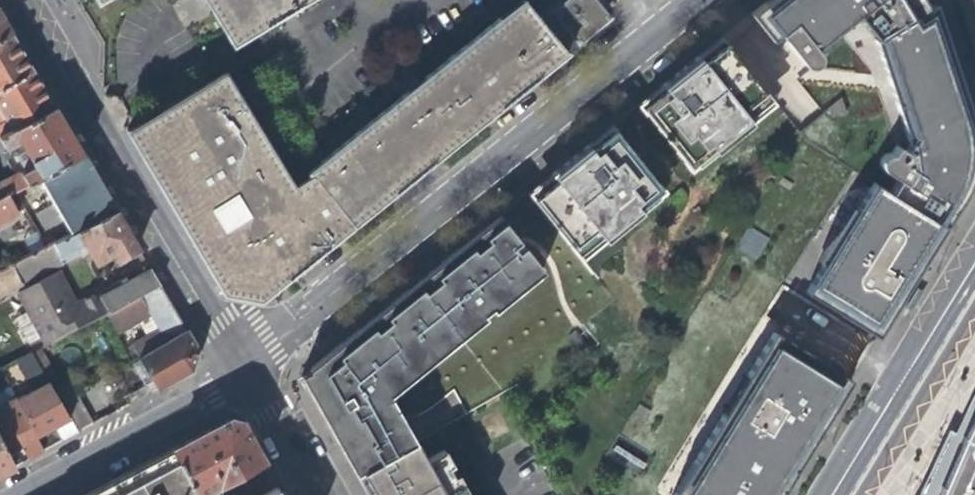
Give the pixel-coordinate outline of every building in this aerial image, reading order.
[(218,292),(237,296),(256,300),(318,250),(470,127),(568,52),(560,42),(547,25),(526,0),(522,0),(289,184),(221,71),(122,130),(218,292)] [(231,43),(306,0),(205,0),(231,43)] [(600,0),(565,0),(550,12),(555,18),(547,25),(560,42),(571,34),(578,43),(612,15),(600,0)] [(748,11),(771,39),(778,33),(802,62),(806,64),(811,64),(814,62),(817,60),(818,56),(818,51),(814,46),(856,13),(874,36),(873,37),(907,142),(908,144),(901,150),(894,143),(887,149),(881,153),(878,156),(877,160),(878,164),(879,166),(881,167),(871,180),(944,225),(965,191),(971,176),(974,167),(974,161),(974,124),(972,113),(943,26),(935,0),(934,0),(930,2),(929,0),(762,0),(748,11)] [(9,32),(2,21),(0,17),(0,37),(9,32)] [(30,68),(19,49),(9,32),(0,37),(0,85),(30,68)] [(719,34),(636,102),(687,166),(711,147),(714,151),(750,120),(740,108),(763,89),(719,34)] [(54,108),(40,84),(30,68),(0,85),(0,137),(54,108)] [(763,89),(740,108),(750,120),(773,102),(763,89)] [(11,175),(18,189),(37,179),(82,155),(65,127),(54,108),(0,137),(0,144),(5,153),(18,145),(29,165),(11,175)] [(608,124),(525,190),(569,245),(593,225),(603,238),(640,212),(637,208),(660,188),(608,124)] [(11,175),(29,165),(18,145),(5,153),(0,144),(0,181),(11,175)] [(711,147),(687,166),(691,170),(714,151),(711,147)] [(37,179),(69,235),(115,212),(99,185),(82,155),(37,179)] [(0,181),(0,198),(6,195),(15,191),(18,189),(11,175),(0,181)] [(944,225),(871,180),(803,290),(877,335),(944,225)] [(663,192),(660,188),(637,208),(640,212),(663,192)] [(6,195),(0,198),(0,220),(15,212),(6,195)] [(36,211),(42,228),(56,223),(50,206),(36,211)] [(113,260),(137,248),(133,242),(115,212),(69,235),(51,244),(61,262),(69,278),(112,256),(113,260)] [(379,463),(415,442),(386,393),(482,315),(480,312),(487,306),(490,309),(540,268),(504,219),(485,235),(489,240),(475,251),(471,246),(436,275),(440,280),(425,292),(421,287),(385,315),(389,320),(376,332),(371,327),(335,356),(338,361),(326,373),(379,463)] [(603,238),(593,225),(569,245),(579,257),(603,238)] [(738,252),(760,260),(768,235),(746,228),(738,252)] [(27,247),(31,255),(45,247),(41,239),(27,247)] [(61,262),(51,244),(45,247),(31,255),(0,270),(0,294),(61,262)] [(112,307),(158,283),(148,267),(94,297),(103,312),(105,311),(112,307)] [(56,273),(17,293),(27,313),(13,320),(27,347),(40,341),(42,344),(75,327),(103,312),(94,297),(92,292),(80,299),(72,303),(56,273)] [(128,340),(135,355),(185,329),(170,304),(158,283),(112,307),(118,320),(145,306),(155,326),(128,340)] [(919,290),(908,310),(915,313),(926,294),(919,290)] [(117,395),(123,405),(188,370),(196,348),(190,338),(185,329),(135,355),(147,380),(117,395)] [(771,329),(668,494),(669,494),(780,494),(785,485),(802,458),(826,418),(850,379),(771,329)] [(37,346),(30,351),(46,380),(54,376),(37,346)] [(59,439),(75,431),(73,428),(51,388),(46,380),(30,351),(15,358),(35,395),(17,404),(32,435),(51,424),(59,439)] [(66,380),(51,388),(73,428),(88,419),(66,380)] [(968,405),(955,429),(963,434),(959,445),(955,454),(949,469),(944,480),(938,494),(954,494),(966,468),(967,466),(971,469),(974,461),(970,459),(974,449),(974,389),(968,405)] [(0,413),(0,445),(3,450),(17,444),(24,458),(31,454),(40,450),(32,435),(17,404),(0,413)] [(169,447),(195,494),(200,494),(260,463),(244,432),(238,422),(225,417),(169,447)] [(355,477),(365,494),(467,494),(442,452),(427,461),(415,442),(379,463),(355,477)] [(10,466),(3,450),(0,445),(0,471),(10,466)] [(169,447),(132,467),(117,474),(78,494),(195,494),(169,447)] [(970,459),(974,461),(971,469),(967,466),(966,468),(954,494),(974,494),(974,449),(970,459)] [(274,484),(254,494),(280,494),(274,484)]
